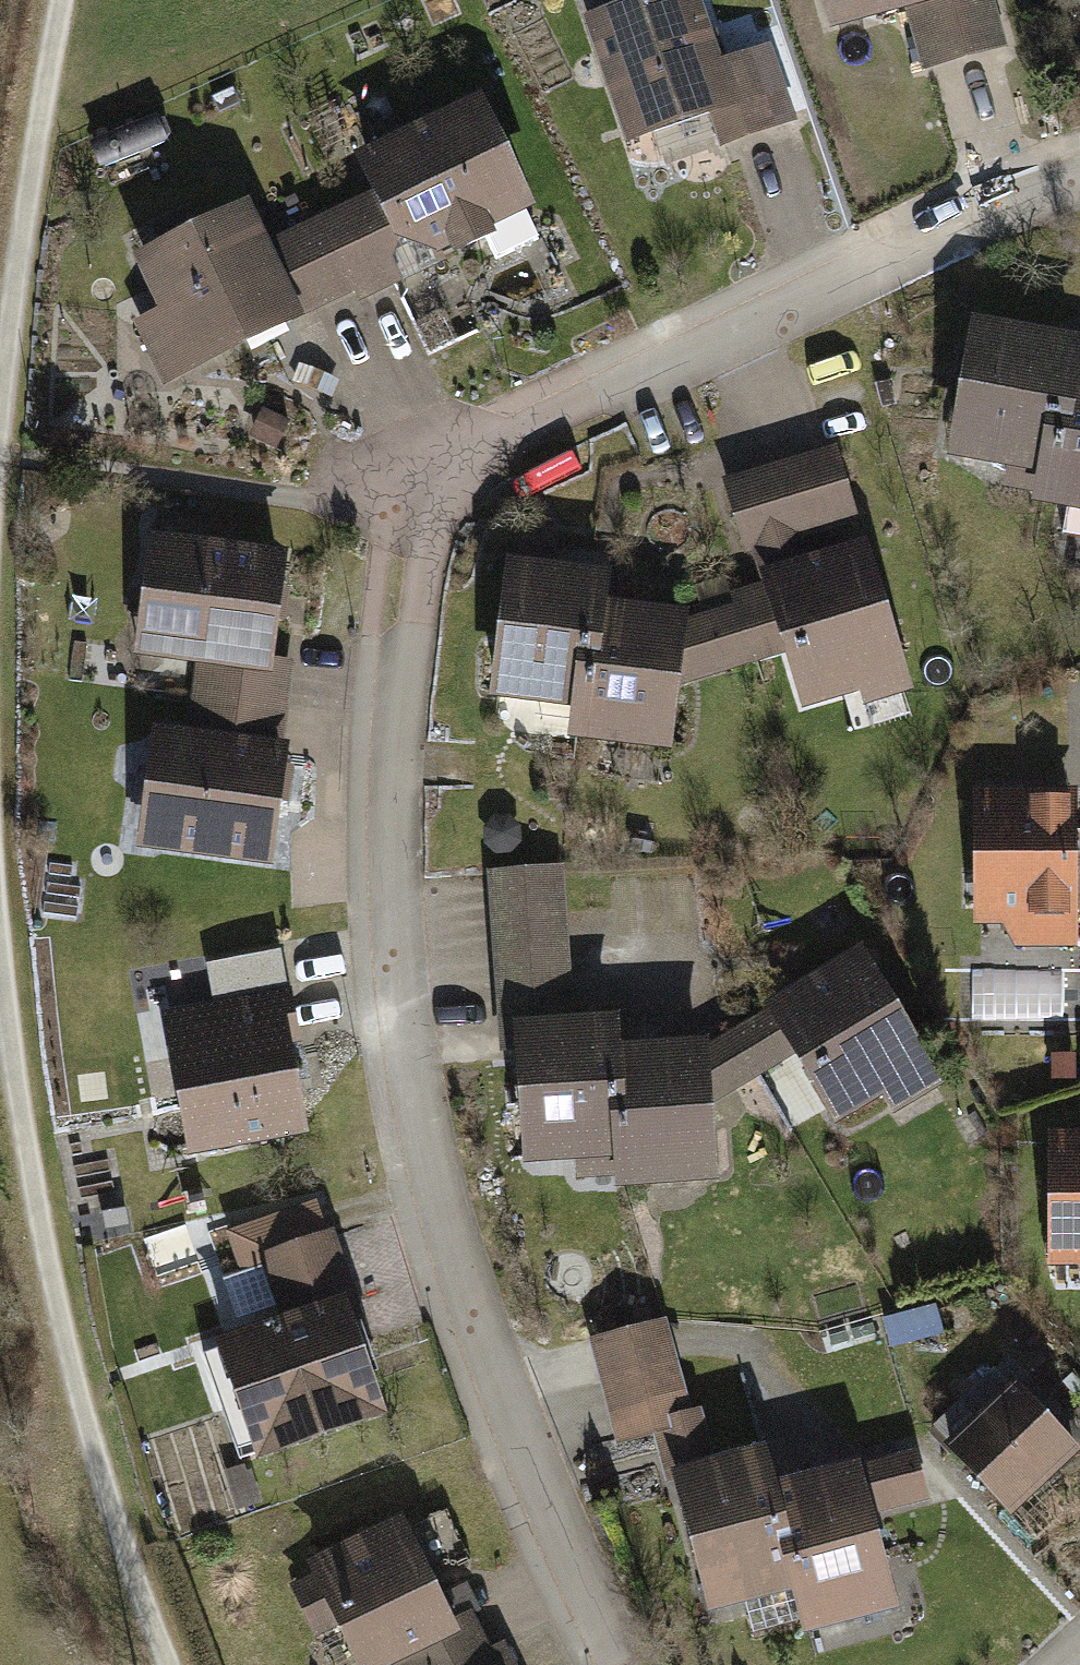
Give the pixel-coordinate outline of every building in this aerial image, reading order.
[(638,189),(778,144),(753,67),(723,76),(698,0),(689,0),(587,33),(638,189)] [(922,83),(1007,61),(992,0),(820,0),(831,46),(908,26),(922,83)] [(318,229),(353,302),(388,285),(392,294),(452,265),(457,275),(499,255),(494,245),(537,225),(481,110),(356,170),(372,203),(318,229)] [(353,302),(318,229),(267,254),(249,217),(133,273),(158,325),(135,336),(166,400),(305,333),(302,326),(353,302)] [(1076,361),(1079,340),(1079,334),(965,314),(941,453),(1032,469),(1044,402),(1068,406),(1076,361)] [(1076,361),(1068,406),(1044,402),(1032,469),(1026,501),(1079,511),(1079,361),(1076,361)] [(294,436),(263,418),(244,451),(275,468),(294,436)] [(838,459),(726,492),(749,566),(793,553),(799,574),(755,587),(762,611),(778,667),(805,753),(868,734),(863,717),(911,702),(867,555),(846,561),(839,538),(860,532),(838,459)] [(193,712),(291,724),(297,674),(276,672),(289,565),(149,548),(134,671),(197,678),(193,712)] [(609,663),(615,619),(619,591),(506,576),(488,709),(576,721),(584,660),(609,663)] [(584,660),(576,721),(574,761),(674,773),(682,698),(778,667),(762,611),(696,630),(615,619),(609,663),(584,660)] [(140,865),(277,882),(292,758),(287,757),(291,724),(193,712),(189,743),(155,739),(140,865)] [(1070,945),(1071,787),(1028,787),(969,786),(969,925),(998,925),(1010,944),(1070,945)] [(565,880),(488,885),(498,1049),(513,1048),(512,1041),(574,1037),(565,880)] [(945,1100),(862,965),(764,1025),(796,1076),(840,1148),(890,1118),(897,1129),(945,1100)] [(162,1021),(190,1174),(307,1153),(279,1000),(245,1006),(240,979),(212,984),(217,1011),(162,1021)] [(607,1111),(611,1172),(614,1210),(718,1203),(714,1120),(796,1076),(764,1025),(706,1058),(625,1063),(628,1110),(607,1111)] [(628,1110),(625,1063),(623,1034),(574,1037),(512,1041),(513,1048),(521,1178),(611,1172),(607,1111),(628,1110)] [(1044,1129),(1043,1268),(1072,1268),(1079,1280),(1079,1129),(1044,1129)] [(251,1488),(387,1439),(355,1350),(372,1343),(335,1244),(258,1272),(281,1335),(205,1363),(251,1488)] [(668,1337),(588,1357),(615,1465),(664,1453),(660,1436),(691,1428),(668,1337)] [(946,1456),(1014,1527),(1079,1464),(1079,1463),(1013,1392),(946,1456)] [(796,1611),(769,1504),(760,1467),(717,1478),(704,1425),(691,1428),(660,1436),(664,1453),(709,1633),(796,1611)] [(769,1504),(796,1611),(808,1660),(902,1637),(876,1532),(930,1518),(917,1467),(769,1504)] [(491,1663),(474,1626),(481,1623),(468,1595),(446,1605),(429,1568),(422,1572),(403,1532),(306,1577),(313,1591),(292,1601),(315,1649),(336,1639),(348,1664),(487,1664),(491,1663)] [(508,1655),(491,1663),(487,1664),(513,1664),(508,1655)]
